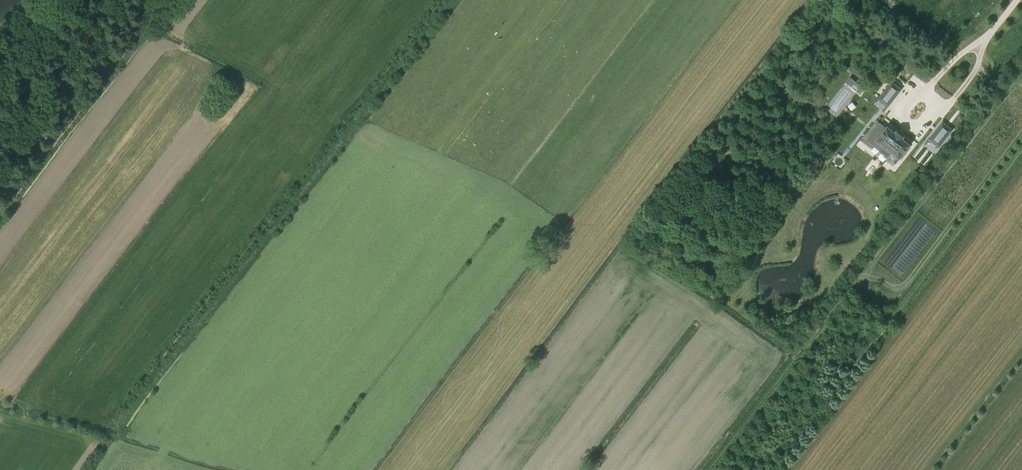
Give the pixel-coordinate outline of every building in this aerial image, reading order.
[(877,99),(887,107),(901,89),(891,82),(877,99)] [(952,130),(942,122),(928,139),(938,147),(952,130)] [(883,146),(879,151),(887,158),(891,153),(899,159),(900,157),(901,158),(906,152),(905,151),(910,145),(908,144),(909,142),(904,138),(903,140),(902,139),(903,137),(896,131),(894,133),(886,126),(885,128),(879,123),(870,135),(876,139),(875,140),(883,146)]
